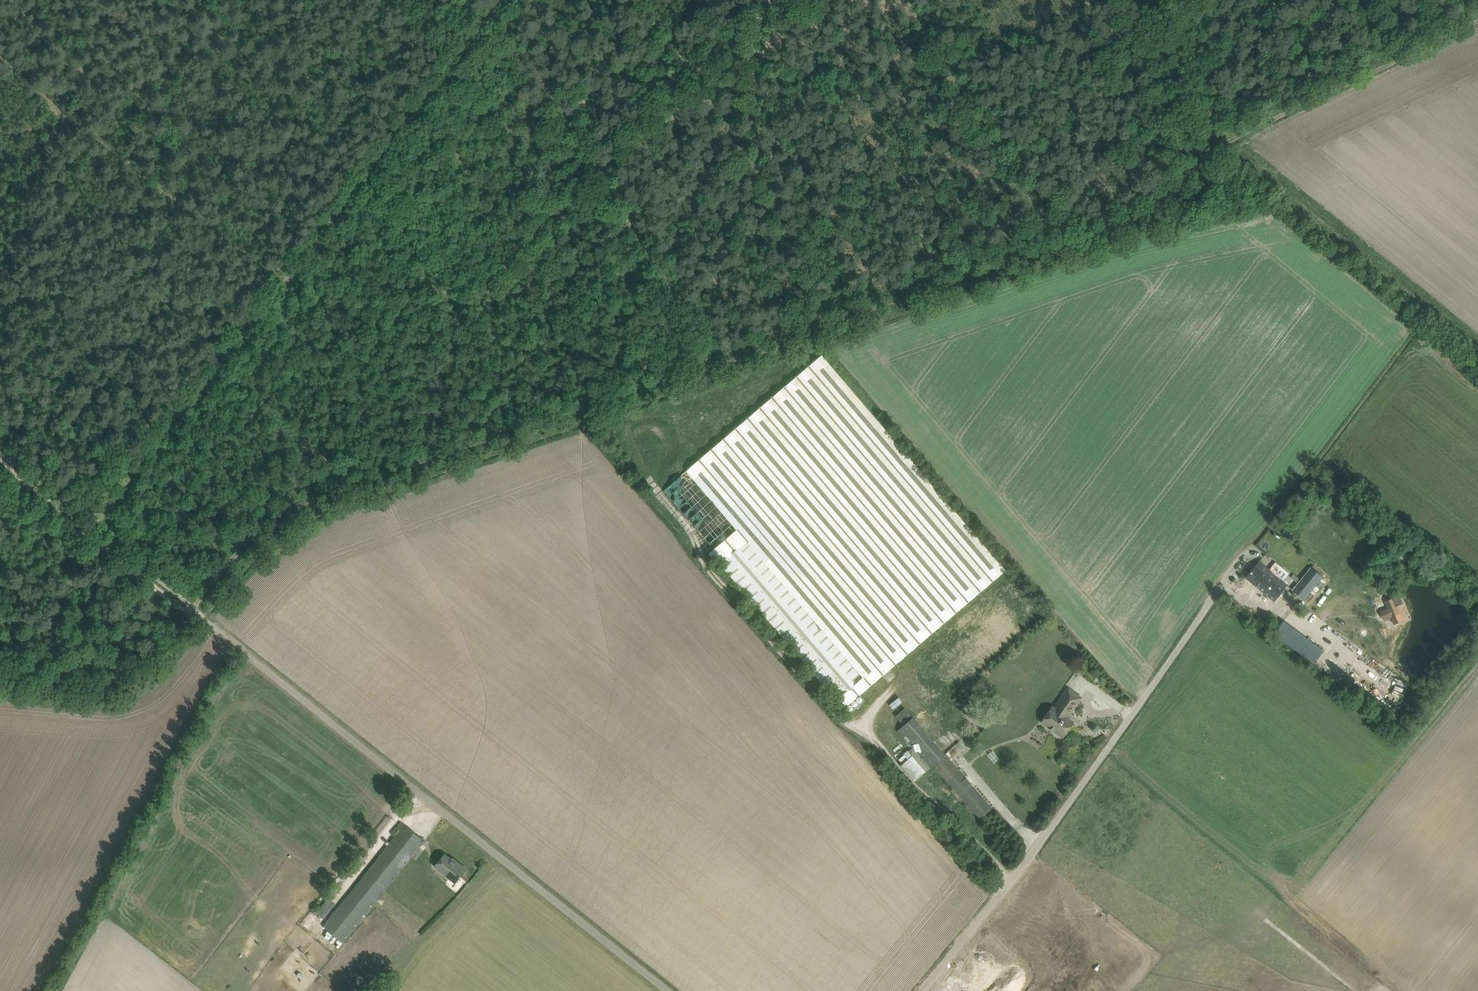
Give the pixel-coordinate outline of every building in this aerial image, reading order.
[(822,354),(686,471),(737,531),(709,553),(850,713),(865,701),(860,695),(1006,570),(822,354)] [(1282,590),(1286,585),(1269,570),(1265,575),(1255,566),(1247,577),(1279,604),(1288,594),(1282,590)] [(1293,591),(1306,601),(1324,579),(1312,568),(1293,591)] [(1399,595),(1385,601),(1388,608),(1391,617),(1394,624),(1402,620),(1400,614),(1396,606),(1403,603),(1402,602),(1400,596),(1399,595)] [(1283,620),(1273,633),(1314,663),(1324,651),(1283,620)] [(1324,658),(1338,663),(1341,654),(1326,650),(1324,658)] [(1073,722),(1067,717),(1081,697),(1069,689),(1055,709),(1053,707),(1042,722),(1063,736),(1073,722)] [(893,709),(901,702),(897,696),(888,704),(893,709)] [(900,759),(897,761),(914,780),(917,778),(930,767),(933,764),(974,811),(980,818),(992,808),(986,800),(945,754),(914,718),(905,726),(902,729),(899,732),(913,747),(900,759)] [(323,927),(343,943),(425,841),(405,825),(323,927)] [(436,866),(456,882),(466,869),(458,862),(457,863),(445,854),(436,866)]
